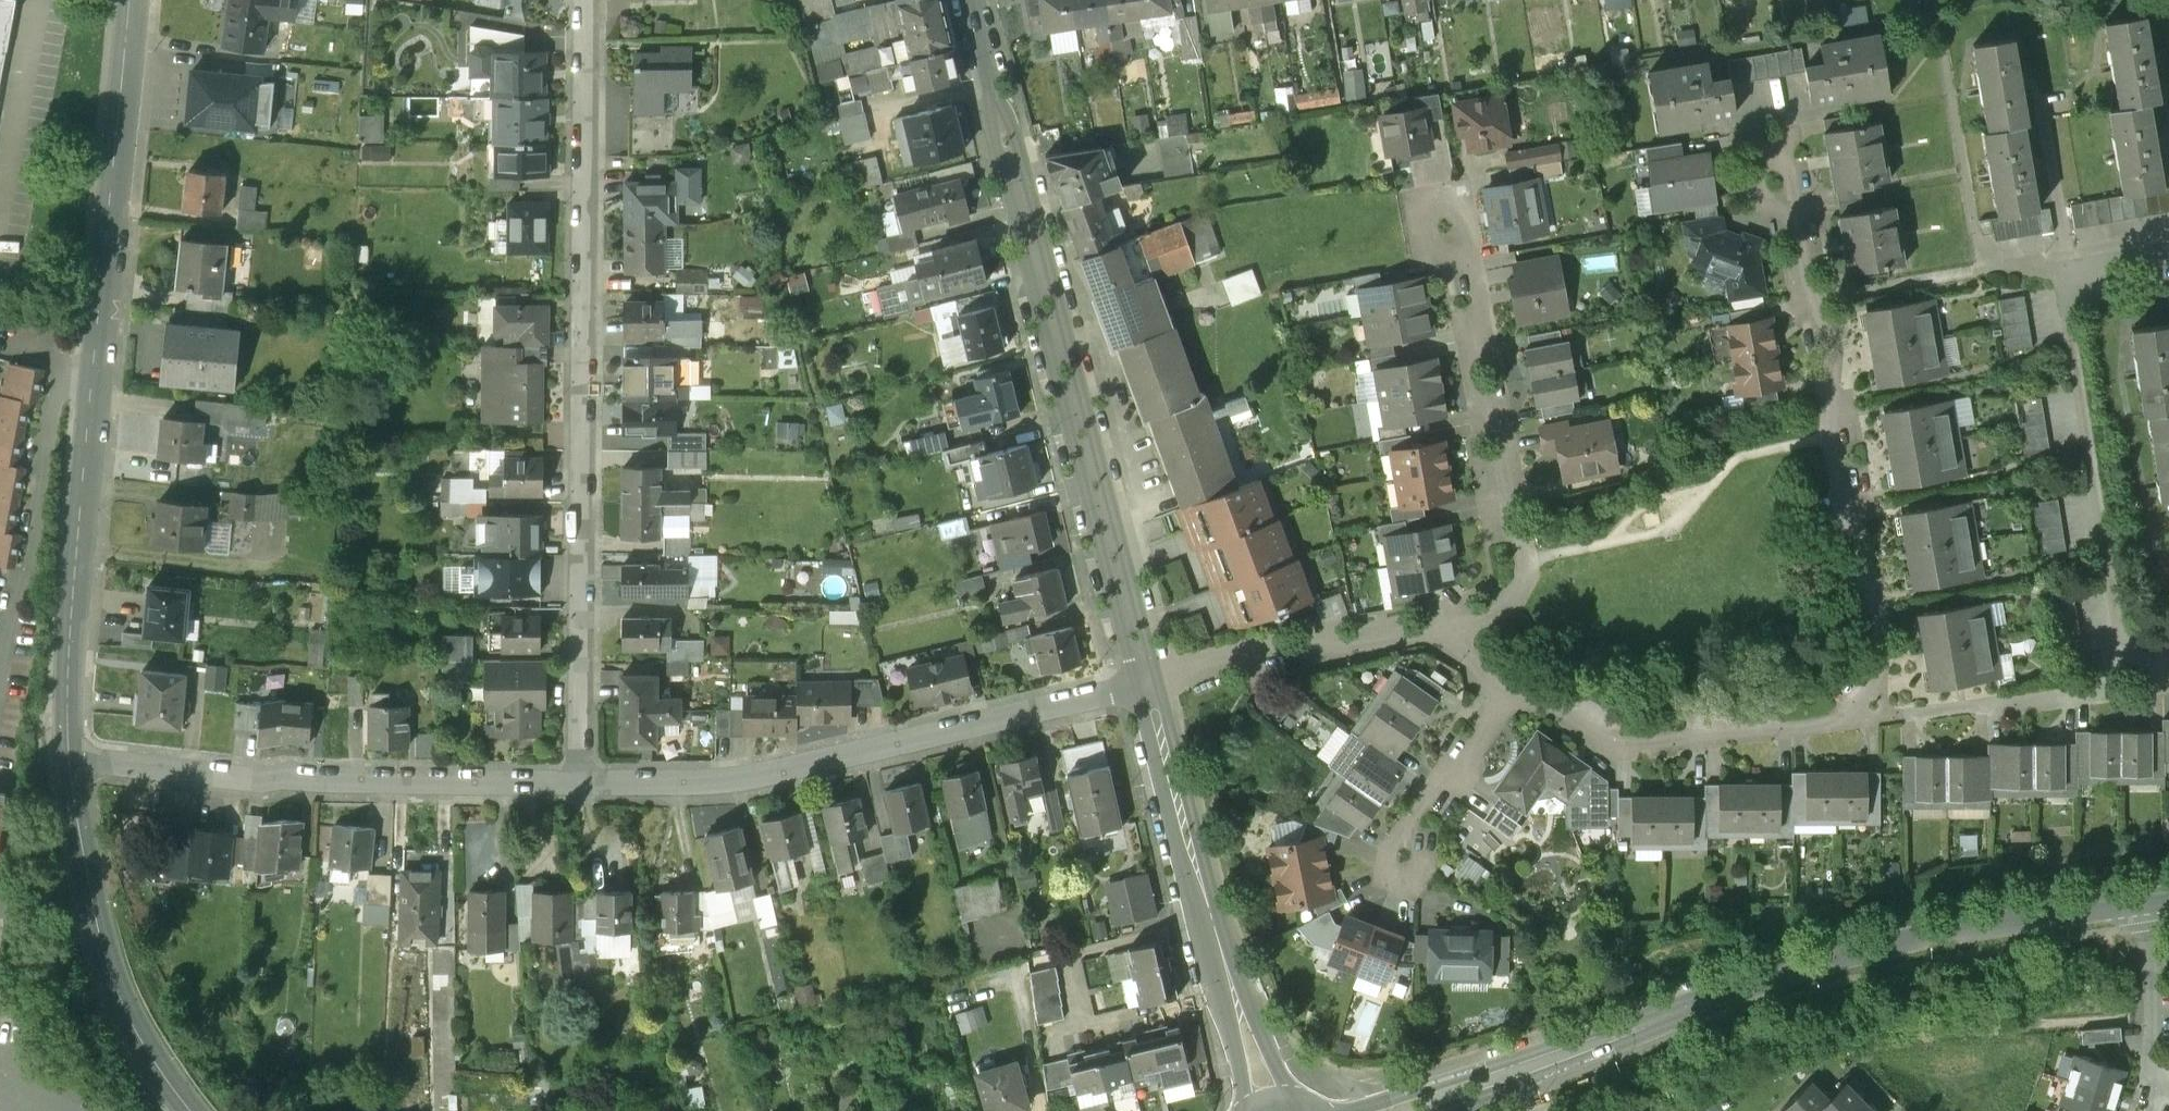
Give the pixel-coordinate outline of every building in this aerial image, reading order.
[(17,0),(0,0),(0,88),(17,0)] [(228,11),(268,17),(270,0),(230,0),(228,11)] [(268,17),(292,20),(295,0),(270,0),(268,17)] [(513,0),(501,0),(498,16),(523,20),(526,4),(518,1),(513,0)] [(803,7),(806,21),(849,11),(846,0),(832,0),(830,0),(803,7)] [(868,6),(875,33),(862,37),(866,52),(876,50),(881,66),(898,62),(893,42),(896,41),(902,29),(895,0),(891,0),(868,6)] [(902,29),(896,41),(893,42),(898,62),(905,61),(951,49),(939,0),(895,0),(902,29)] [(1026,2),(1031,27),(1038,26),(1042,25),(1038,0),(1036,0),(1026,2)] [(1042,25),(1043,30),(1074,25),(1070,0),(1038,0),(1042,25)] [(1074,25),(1094,22),(1106,20),(1103,0),(1070,0),(1074,25)] [(1106,20),(1118,18),(1138,14),(1136,0),(1103,0),(1106,20)] [(1138,14),(1168,9),(1167,0),(1136,0),(1138,14)] [(1246,1),(1250,21),(1262,19),(1259,0),(1253,0),(1246,1)] [(1262,19),(1273,18),(1270,0),(1259,0),(1262,19)] [(1298,18),(1313,15),(1310,0),(1295,0),(1298,18)] [(1414,4),(1418,27),(1430,25),(1426,0),(1414,0),(1414,4)] [(1179,2),(1171,4),(1173,18),(1178,17),(1181,17),(1179,7),(1179,2)] [(1231,3),(1207,7),(1211,30),(1235,26),(1231,3)] [(1181,17),(1178,17),(1185,57),(1201,54),(1194,5),(1179,7),(1181,17)] [(849,11),(806,21),(813,49),(828,45),(862,37),(875,33),(868,6),(849,11)] [(1866,10),(1858,11),(1859,19),(1868,18),(1866,10)] [(268,17),(228,11),(223,42),(262,48),(268,17)] [(2145,14),(2105,21),(2110,50),(2116,49),(2121,78),(2115,79),(2120,107),(2149,102),(2160,100),(2154,65),(2149,66),(2147,50),(2151,49),(2145,14)] [(1121,43),(1118,18),(1106,20),(1110,45),(1121,43)] [(1110,45),(1106,20),(1094,22),(1098,47),(1110,45)] [(524,34),(471,25),(471,69),(489,69),(489,51),(523,52),(524,34)] [(1038,26),(1031,27),(1033,41),(1040,40),(1038,26)] [(1879,33),(1819,44),(1823,63),(1804,67),(1805,71),(1810,101),(1837,96),(1836,94),(1845,92),(1847,101),(1890,94),(1879,33)] [(2012,38),(1972,44),(1977,72),(1982,71),(1987,100),(1982,101),(1987,130),(2023,124),(2027,123),(2021,88),(2017,89),(2014,72),(2018,71),(2012,38)] [(1121,43),(1110,45),(1113,59),(1124,57),(1121,43)] [(828,45),(813,49),(816,64),(831,60),(828,45)] [(1800,48),(1763,54),(1768,78),(1805,71),(1804,67),(1800,48)] [(661,55),(633,55),(633,114),(661,114),(661,90),(688,90),(689,50),(661,49),(661,55)] [(909,80),(902,82),(905,91),(958,78),(951,49),(905,61),(909,80)] [(866,52),(840,58),(844,75),(854,73),(881,66),(876,50),(866,52)] [(523,52),(489,51),(489,69),(471,69),(471,97),(474,97),(495,97),(544,97),(545,66),(544,66),(544,52),(523,52)] [(1763,54),(1726,61),(1729,78),(1730,84),(1768,78),(1763,54)] [(1585,56),(1564,60),(1565,68),(1586,65),(1585,56)] [(831,60),(816,64),(820,81),(844,75),(840,58),(831,60)] [(246,60),(244,74),(262,75),(275,77),(277,63),(246,60)] [(909,80),(905,61),(898,62),(881,66),(854,73),(861,99),(887,92),(885,86),(902,82),(909,80)] [(1707,61),(1647,72),(1658,132),(1700,124),(1699,115),(1708,114),(1708,116),(1735,112),(1730,84),(1729,78),(1710,81),(1707,61)] [(1507,68),(1496,70),(1497,78),(1508,77),(1507,68)] [(188,120),(270,128),(275,81),(261,80),(262,75),(244,74),(193,69),(188,120)] [(1395,86),(1388,87),(1389,96),(1397,94),(1395,86)] [(413,92),(412,112),(439,113),(440,94),(413,92)] [(1437,92),(1412,96),(1414,108),(1422,107),(1424,120),(1442,117),(1437,92)] [(495,97),(474,97),(474,110),(495,110),(495,97)] [(544,97),(495,97),(495,110),(494,143),(496,143),(546,143),(546,97),(544,97)] [(1484,98),(1453,103),(1458,134),(1468,133),(1471,149),(1509,143),(1502,105),(1486,108),(1484,98)] [(861,99),(838,104),(841,117),(864,112),(861,99)] [(2120,107),(2109,109),(2114,137),(2120,136),(2125,166),(2119,167),(2124,195),(2145,191),(2164,188),(2158,153),(2154,154),(2151,138),(2155,137),(2149,102),(2120,107)] [(910,109),(911,115),(937,108),(936,103),(910,109)] [(911,115),(893,119),(904,165),(960,152),(956,134),(959,133),(956,121),(953,122),(949,106),(937,108),(911,115)] [(1414,108),(1381,114),(1388,153),(1429,146),(1424,120),(1422,107),(1414,108)] [(870,137),(864,112),(841,117),(847,143),(870,137)] [(633,114),(630,114),(629,158),(672,159),(672,114),(661,114),(633,114)] [(1847,115),(1823,119),(1825,132),(1849,127),(1847,115)] [(381,116),(359,116),(358,135),(358,143),(381,143),(381,116)] [(1186,119),(1173,121),(1175,130),(1187,128),(1186,119)] [(1167,122),(1153,125),(1155,134),(1169,131),(1167,122)] [(1825,132),(1824,132),(1824,133),(1828,132),(1832,153),(1828,154),(1830,167),(1835,166),(1838,188),(1834,189),(1834,190),(1836,189),(1860,185),(1889,180),(1879,122),(1849,127),(1825,132)] [(1987,130),(1984,131),(1988,159),(1994,158),(1999,187),(1993,188),(1998,217),(2037,210),(2031,175),(2027,175),(2025,159),(2029,158),(2023,124),(1987,130)] [(1094,133),(1080,135),(1082,145),(1096,142),(1094,133)] [(1188,133),(1159,137),(1165,178),(1194,174),(1188,133)] [(870,137),(847,143),(852,162),(875,156),(870,137)] [(1557,142),(1505,151),(1508,168),(1537,164),(1543,163),(1560,160),(1557,142)] [(1680,142),(1646,147),(1648,159),(1682,154),(1680,142)] [(546,143),(496,143),(496,175),(496,176),(519,176),(548,176),(548,143),(546,143)] [(1103,147),(1046,156),(1063,208),(1096,195),(1108,191),(1117,187),(1103,147)] [(1682,154),(1648,159),(1655,212),(1715,203),(1708,151),(1682,154)] [(875,156),(852,162),(849,163),(856,188),(881,181),(875,156)] [(1560,160),(1543,163),(1545,176),(1562,174),(1560,160)] [(1537,164),(1508,168),(1510,183),(1535,178),(1535,180),(1540,179),(1537,164)] [(922,174),(925,187),(959,179),(956,166),(922,174)] [(225,171),(190,168),(186,208),(221,211),(225,171)] [(698,171),(675,171),(675,183),(676,183),(676,203),(676,204),(698,204),(698,171)] [(519,176),(496,176),(496,175),(490,175),(490,189),(519,189),(519,176)] [(645,184),(623,184),(623,226),(663,226),(662,203),(676,203),(676,183),(675,183),(660,183),(652,183),(652,177),(645,177),(645,184)] [(1510,183),(1485,187),(1495,241),(1545,232),(1535,180),(1535,178),(1510,183)] [(959,179),(925,187),(929,199),(934,221),(948,217),(955,215),(968,212),(959,179)] [(256,185),(242,183),(239,206),(254,208),(256,185)] [(1117,187),(1108,191),(1114,205),(1128,199),(1123,185),(1117,187)] [(1860,185),(1836,189),(1838,202),(1862,198),(1860,185)] [(1654,208),(1650,186),(1638,189),(1642,210),(1654,208)] [(898,207),(929,199),(925,187),(895,195),(898,207)] [(2145,191),(2149,216),(2168,212),(2168,187),(2164,188),(2145,191)] [(1096,195),(1101,209),(1114,205),(1108,191),(1096,195)] [(2124,195),(2108,198),(2111,222),(2149,216),(2145,191),(2124,195)] [(1063,208),(1075,240),(1108,228),(1101,209),(1096,195),(1063,208)] [(1862,198),(1838,202),(1840,215),(1864,211),(1862,198)] [(2108,198),(2071,204),(2075,228),(2111,222),(2108,198)] [(934,221),(929,199),(898,207),(904,232),(912,230),(948,221),(948,217),(934,221)] [(547,202),(508,202),(508,252),(547,252),(547,202)] [(254,208),(239,206),(237,226),(264,229),(266,210),(254,208)] [(1840,215),(1839,216),(1839,217),(1843,216),(1847,237),(1843,238),(1845,251),(1850,250),(1853,272),(1849,272),(1849,273),(1850,273),(1874,269),(1904,264),(1894,206),(1864,211),(1840,215)] [(2050,208),(2037,210),(2041,233),(2053,231),(2050,208)] [(1998,217),(1991,218),(1995,241),(2041,233),(2037,210),(1998,217)] [(1203,212),(1179,221),(1194,262),(1219,253),(1203,212)] [(955,215),(948,217),(948,221),(949,224),(957,222),(955,215)] [(1720,216),(1684,221),(1686,235),(1700,240),(1701,241),(1704,233),(1722,230),(1720,216)] [(1990,218),(1979,220),(1981,235),(1993,233),(1990,218)] [(1179,221),(1138,236),(1153,277),(1194,262),(1179,221)] [(623,226),(624,275),(665,276),(663,226),(623,226)] [(1108,228),(1075,240),(1081,257),(1127,240),(1123,230),(1111,235),(1108,228)] [(904,232),(885,237),(888,251),(916,244),(912,230),(904,232)] [(1742,238),(1722,230),(1704,233),(1701,241),(1700,240),(1691,264),(1709,271),(1711,266),(1725,272),(1730,298),(1763,292),(1759,264),(1754,264),(1753,256),(1759,239),(1743,234),(1742,238)] [(234,242),(183,236),(178,283),(193,284),(192,292),(206,293),(206,290),(223,291),(226,263),(231,264),(234,242)] [(1127,240),(1081,257),(1115,347),(1120,345),(1169,327),(1171,326),(1153,277),(1138,236),(1127,240)] [(973,239),(932,249),(934,258),(913,264),(916,276),(979,260),(973,239)] [(1556,256),(1513,264),(1516,279),(1559,272),(1556,256)] [(916,276),(905,279),(909,298),(922,295),(942,290),(942,291),(984,280),(979,260),(916,276)] [(1252,269),(1225,279),(1234,303),(1261,293),(1252,269)] [(1874,269),(1850,273),(1853,286),(1877,282),(1874,269)] [(1379,271),(1351,276),(1353,291),(1361,289),(1381,285),(1379,271)] [(1559,272),(1516,279),(1519,299),(1512,301),(1516,323),(1560,315),(1556,295),(1563,294),(1559,272)] [(707,276),(676,276),(676,296),(707,296),(707,276)] [(1381,285),(1361,289),(1366,315),(1424,305),(1419,278),(1381,285)] [(905,279),(876,286),(883,315),(914,308),(912,303),(924,300),(922,295),(909,298),(905,279)] [(995,287),(953,299),(956,312),(990,304),(998,334),(1006,332),(995,287)] [(223,291),(206,290),(206,293),(192,292),(190,308),(198,309),(219,311),(221,311),(223,291)] [(2023,295),(1998,299),(2002,325),(2028,321),(2023,295)] [(515,296),(496,296),(496,305),(515,305),(515,297),(515,296)] [(956,312),(953,299),(913,310),(916,323),(934,318),(945,360),(968,354),(956,312)] [(1931,299),(1867,310),(1873,347),(1937,336),(1931,299)] [(990,304),(956,312),(968,354),(1000,346),(998,334),(990,304)] [(547,306),(526,306),(522,305),(515,305),(496,305),(496,332),(500,332),(506,332),(521,332),(521,345),(542,346),(546,345),(547,306)] [(661,305),(621,306),(622,338),(662,337),(661,325),(661,305)] [(669,305),(661,305),(661,325),(670,325),(669,305)] [(1424,305),(1366,315),(1371,342),(1391,339),(1429,332),(1424,305)] [(1763,306),(1727,312),(1728,323),(1729,325),(1766,318),(1763,306)] [(219,311),(198,309),(197,323),(217,325),(219,311)] [(916,323),(913,310),(894,314),(897,327),(916,323)] [(1729,325),(1726,325),(1732,359),(1774,352),(1768,318),(1766,318),(1729,325)] [(197,323),(175,320),(168,380),(227,386),(233,326),(217,325),(197,323)] [(2028,321),(2002,325),(2006,351),(2032,347),(2028,321)] [(1728,323),(1707,327),(1714,363),(1732,360),(1732,359),(1726,325),(1729,325),(1728,323)] [(670,325),(661,325),(662,337),(681,337),(691,337),(691,324),(670,325)] [(2132,329),(2144,414),(2148,414),(2168,411),(2168,324),(2132,329)] [(1232,488),(1201,399),(1195,400),(1169,327),(1120,345),(1146,418),(1151,417),(1183,506),(1232,488)] [(1559,329),(1526,335),(1529,347),(1561,341),(1559,329)] [(521,332),(506,332),(506,345),(521,345),(521,332)] [(1937,336),(1873,347),(1880,385),(1944,374),(1937,336)] [(681,348),(681,337),(662,337),(622,338),(622,349),(652,348),(657,348),(681,348)] [(1371,342),(1363,344),(1366,357),(1367,357),(1394,352),(1391,339),(1371,342)] [(1529,347),(1524,348),(1529,377),(1572,369),(1567,340),(1561,341),(1529,347)] [(506,345),(481,345),(481,422),(542,422),(542,361),(542,346),(521,345),(506,345)] [(652,348),(622,349),(623,361),(652,360),(652,348)] [(681,348),(657,348),(652,348),(652,360),(672,359),(685,359),(685,348),(681,348)] [(1394,352),(1367,357),(1369,370),(1375,369),(1396,365),(1394,352)] [(1774,352),(1732,359),(1732,360),(1738,393),(1741,393),(1775,387),(1780,386),(1774,352)] [(1396,365),(1375,369),(1380,397),(1440,386),(1439,381),(1439,380),(1436,362),(1435,358),(1396,365)] [(652,360),(623,361),(623,400),(671,400),(672,388),(672,359),(652,360)] [(685,359),(672,359),(672,388),(685,388),(686,359),(685,359)] [(10,360),(4,393),(0,392),(0,393),(30,398),(37,399),(44,366),(10,360)] [(986,367),(977,369),(979,375),(988,373),(986,367)] [(979,375),(974,376),(981,407),(967,410),(971,425),(1019,414),(1008,369),(988,373),(979,375)] [(1572,369),(1529,377),(1534,405),(1572,399),(1578,397),(1572,369)] [(1440,386),(1380,397),(1385,424),(1385,425),(1403,421),(1445,414),(1444,409),(1445,409),(1441,391),(1440,386)] [(1775,387),(1741,393),(1743,406),(1777,400),(1776,392),(1775,387)] [(685,388),(672,388),(671,400),(674,400),(686,399),(686,388),(685,388)] [(0,393),(0,426),(24,430),(30,398),(0,393)] [(1245,394),(1225,401),(1229,413),(1249,406),(1245,394)] [(191,396),(190,415),(202,416),(222,417),(224,399),(191,396)] [(2040,397),(2015,401),(2019,427),(2045,422),(2040,397)] [(267,404),(224,399),(222,417),(265,422),(267,404)] [(1572,399),(1539,404),(1541,417),(1574,411),(1572,399)] [(671,400),(623,400),(623,435),(641,435),(641,437),(655,437),(655,435),(667,435),(674,434),(674,400),(671,400)] [(1948,400),(1884,411),(1891,449),(1955,438),(1948,400)] [(2148,414),(2160,500),(2168,499),(2168,411),(2148,414)] [(190,415),(164,413),(160,454),(202,458),(202,455),(193,454),(194,440),(199,441),(202,416),(190,415)] [(1403,421),(1385,425),(1385,424),(1376,425),(1379,439),(1405,434),(1403,421)] [(1565,422),(1539,427),(1543,450),(1559,447),(1562,447),(1561,440),(1567,439),(1565,431),(1567,430),(1565,422)] [(2045,422),(2019,427),(2023,452),(2049,448),(2045,422)] [(1567,430),(1565,431),(1567,439),(1561,440),(1562,447),(1559,447),(1561,460),(1560,460),(1563,474),(1564,474),(1564,477),(1613,468),(1605,424),(1567,430)] [(0,426),(0,459),(18,463),(24,430),(0,426)] [(944,433),(909,441),(913,456),(948,448),(944,433)] [(1405,434),(1379,439),(1377,439),(1379,453),(1390,451),(1390,450),(1411,446),(1409,433),(1405,434)] [(674,434),(667,435),(667,452),(669,452),(703,452),(705,452),(705,434),(674,434)] [(1955,438),(1891,449),(1898,486),(1962,475),(1955,438)] [(982,440),(958,446),(961,460),(978,456),(978,455),(985,453),(982,440)] [(1411,446),(1390,450),(1390,451),(1395,478),(1447,469),(1442,441),(1411,446)] [(1034,486),(1024,444),(985,453),(978,455),(978,456),(983,477),(973,480),(977,498),(988,495),(988,497),(1034,486)] [(458,446),(457,472),(469,472),(470,447),(458,446)] [(703,452),(669,452),(669,467),(703,466),(703,452)] [(0,459),(0,493),(19,497),(25,464),(18,463),(0,459)] [(542,461),(505,460),(504,474),(492,474),(491,489),(504,489),(504,491),(541,493),(542,461)] [(658,470),(622,469),(622,505),(658,505),(658,493),(658,470)] [(1447,469),(1395,478),(1400,505),(1400,506),(1421,502),(1452,497),(1447,469)] [(474,476),(453,476),(452,501),(486,501),(486,487),(473,487),(474,476)] [(1183,506),(1181,507),(1196,548),(1200,546),(1215,587),(1219,585),(1292,559),(1277,518),(1273,519),(1258,478),(1232,488),(1183,506)] [(258,489),(234,487),(232,511),(256,513),(258,489)] [(288,491),(258,489),(256,513),(286,516),(286,508),(288,491)] [(288,491),(286,508),(305,510),(307,493),(288,491)] [(0,493),(0,527),(13,529),(19,497),(0,493)] [(689,493),(658,493),(658,505),(689,505),(689,493)] [(207,498),(159,494),(155,539),(203,543),(206,513),(207,498)] [(2057,498),(2032,503),(2036,528),(2061,523),(2057,498)] [(1967,501),(1902,512),(1909,550),(1973,539),(1967,501)] [(1421,502),(1400,506),(1400,505),(1389,507),(1391,521),(1404,518),(1424,515),(1421,502)] [(658,516),(658,505),(622,505),(621,540),(658,540),(658,516)] [(689,516),(689,505),(658,505),(658,516),(689,516)] [(1042,510),(992,522),(1000,556),(1027,550),(1050,545),(1042,510)] [(230,514),(206,513),(203,543),(227,546),(230,514)] [(540,514),(485,513),(484,553),(540,554),(540,514)] [(966,516),(938,522),(941,537),(969,530),(966,516)] [(1391,521),(1376,524),(1379,538),(1387,536),(1407,532),(1404,518),(1391,521)] [(2061,523),(2036,528),(2040,554),(2066,550),(2061,523)] [(1407,532),(1387,536),(1392,563),(1450,552),(1445,525),(1407,532)] [(0,527),(0,561),(15,564),(21,531),(13,529),(0,527)] [(1973,539),(1909,550),(1915,588),(1980,576),(1973,539)] [(689,541),(658,540),(657,557),(688,557),(689,541)] [(1030,563),(1027,550),(1000,556),(1003,569),(1030,563)] [(1450,552),(1392,563),(1396,589),(1396,590),(1416,586),(1455,579),(1450,552)] [(484,553),(474,553),(474,566),(460,565),(460,571),(460,584),(461,584),(461,590),(474,590),(474,593),(540,593),(540,554),(484,553)] [(1292,559),(1219,585),(1235,626),(1271,613),(1273,615),(1275,616),(1278,617),(1281,616),(1283,615),(1285,613),(1286,610),(1286,607),(1312,598),(1297,557),(1292,559)] [(620,574),(620,567),(620,563),(601,562),(601,574),(620,574)] [(657,567),(620,567),(620,574),(620,600),(657,600),(657,571),(657,567)] [(1057,568),(1016,577),(1021,598),(999,603),(1003,620),(1065,605),(1057,568)] [(681,572),(657,571),(657,600),(686,601),(687,587),(687,572),(684,572),(684,570),(681,570),(681,572)] [(993,585),(990,572),(955,580),(958,593),(993,585)] [(190,582),(150,579),(145,629),(154,630),(186,633),(190,582)] [(1345,584),(1317,590),(1323,620),(1351,614),(1345,584)] [(1416,586),(1396,590),(1396,589),(1389,590),(1391,604),(1419,599),(1416,586)] [(704,587),(687,587),(686,601),(704,601),(704,587)] [(1985,602),(1920,613),(1927,651),(1991,640),(1985,602)] [(1200,613),(1178,621),(1186,644),(1209,636),(1200,613)] [(540,616),(503,616),(502,630),(491,630),(490,647),(539,648),(540,616)] [(659,620),(622,620),(622,650),(658,650),(659,620)] [(671,620),(659,620),(658,650),(669,650),(671,650),(671,634),(671,620)] [(1027,623),(1004,629),(1004,630),(981,635),(985,650),(1007,644),(1007,643),(1025,638),(1024,637),(1030,636),(1027,623)] [(1030,636),(1024,637),(1025,638),(1028,653),(1036,651),(1041,673),(1058,669),(1058,668),(1080,662),(1071,626),(1030,636)] [(145,629),(124,627),(123,640),(153,643),(154,630),(145,629)] [(473,635),(443,634),(443,657),(457,658),(473,658),(473,635)] [(689,634),(671,634),(671,650),(669,650),(669,660),(689,660),(689,634)] [(971,640),(957,643),(960,656),(962,655),(966,674),(979,671),(971,640)] [(1991,640),(1927,651),(1933,688),(1998,677),(1991,640)] [(960,656),(908,668),(916,701),(934,697),(935,701),(953,697),(952,693),(969,689),(966,674),(962,655),(960,656)] [(443,657),(441,658),(441,667),(457,668),(457,658),(443,657)] [(545,705),(545,658),(501,658),(485,658),(485,681),(485,706),(495,706),(495,721),(483,721),(483,733),(522,733),(538,733),(539,705),(545,705)] [(227,662),(209,660),(208,672),(225,673),(227,662)] [(693,660),(689,660),(669,660),(656,660),(656,675),(656,676),(692,677),(693,660)] [(186,669),(143,665),(141,689),(137,688),(135,713),(138,713),(138,717),(181,722),(186,669)] [(1444,687),(1418,669),(1411,680),(1437,698),(1444,687)] [(225,673),(208,672),(207,682),(224,684),(225,673)] [(1411,680),(1402,673),(1384,698),(1419,723),(1437,698),(1411,680)] [(359,674),(349,674),(349,702),(362,702),(362,682),(363,682),(363,675),(359,675),(359,674)] [(656,675),(621,675),(621,710),(656,709),(656,698),(656,676),(656,675)] [(877,677),(854,677),(854,704),(884,704),(877,677)] [(239,679),(237,696),(251,697),(253,680),(239,679)] [(827,683),(797,683),(797,697),(797,719),(847,719),(847,694),(827,694),(827,683)] [(389,692),(372,692),(372,703),(389,704),(389,692)] [(1269,693),(1254,696),(1257,708),(1272,704),(1269,693)] [(237,696),(234,722),(248,723),(251,697),(237,696)] [(262,698),(251,697),(248,723),(260,724),(262,698)] [(797,697),(746,697),(746,709),(745,731),(747,731),(797,731),(797,719),(797,697)] [(312,703),(262,698),(260,724),(259,736),(262,736),(262,739),(276,740),(276,738),(309,741),(312,703)] [(679,709),(680,698),(656,698),(656,709),(679,709)] [(1419,723),(1384,698),(1366,723),(1401,748),(1419,723)] [(372,703),(370,703),(369,744),(408,745),(408,704),(389,704),(372,703)] [(656,721),(656,709),(621,710),(620,744),(655,744),(656,721)] [(679,721),(679,709),(656,709),(656,721),(679,721)] [(731,709),(717,709),(716,735),(730,735),(731,709)] [(746,709),(731,709),(730,735),(747,735),(747,731),(745,731),(746,709)] [(1401,748),(1366,723),(1358,734),(1368,742),(1369,741),(1394,758),(1401,748)] [(2147,730),(2134,730),(2134,731),(2120,731),(2120,775),(2151,775),(2151,731),(2148,731),(2147,730)] [(1353,731),(1328,765),(1344,777),(1361,752),(1368,742),(1358,734),(1353,731)] [(2106,731),(2093,731),(2093,732),(2089,732),(2089,775),(2120,775),(2120,731),(2106,731)] [(2163,731),(2151,731),(2151,775),(2164,775),(2164,763),(2163,731)] [(2089,732),(2076,732),(2076,744),(2077,775),(2089,775),(2089,732)] [(538,733),(522,733),(522,738),(513,737),(513,754),(539,754),(539,733),(538,733)] [(1604,781),(1537,733),(1497,789),(1501,792),(1523,809),(1534,794),(1533,793),(1544,778),(1559,789),(1556,793),(1568,802),(1568,825),(1604,825),(1604,817),(1604,788),(1604,781)] [(1102,740),(1060,749),(1066,775),(1108,765),(1102,740)] [(1394,758),(1369,741),(1368,742),(1361,752),(1397,777),(1405,765),(1394,758)] [(2019,743),(2006,743),(2006,744),(2003,744),(2003,787),(2033,787),(2033,744),(2019,744),(2019,743)] [(2048,743),(2048,744),(2033,744),(2033,787),(2064,787),(2064,744),(2061,744),(2061,743),(2048,743)] [(2003,787),(2003,744),(1989,744),(1989,755),(1990,788),(2003,787)] [(2077,775),(2076,744),(2064,744),(2064,787),(2077,787),(2077,775)] [(1397,777),(1361,752),(1344,777),(1379,802),(1397,777)] [(1960,755),(1946,756),(1946,799),(1977,799),(1976,755),(1973,755),(1973,754),(1960,755)] [(1932,755),(1919,755),(1919,756),(1916,756),(1916,799),(1946,799),(1946,756),(1932,756),(1932,755)] [(1990,788),(1989,755),(1976,755),(1977,799),(1990,799),(1990,788)] [(1035,756),(1001,764),(1015,825),(1027,823),(1025,815),(1021,797),(1043,792),(1035,756)] [(1916,756),(1902,756),(1903,799),(1916,799),(1916,756)] [(975,760),(957,764),(959,771),(941,775),(950,814),(957,812),(964,845),(982,838),(986,819),(983,806),(986,805),(975,760)] [(1108,765),(1066,775),(1080,835),(1121,825),(1108,765)] [(1806,815),(1805,772),(1791,772),(1791,784),(1792,784),(1792,815),(1793,815),(1806,815)] [(1836,772),(1805,772),(1806,815),(1836,815),(1836,772)] [(1867,772),(1836,772),(1836,815),(1867,815),(1867,772)] [(1880,772),(1867,772),(1867,815),(1880,815),(1880,772)] [(1379,802),(1344,777),(1326,801),(1357,823),(1362,827),(1379,802)] [(920,782),(886,790),(895,830),(896,829),(902,855),(912,853),(906,827),(929,822),(920,782)] [(1718,784),(1704,784),(1704,796),(1705,796),(1705,827),(1706,827),(1718,827),(1718,784)] [(1749,784),(1718,784),(1718,827),(1749,827),(1749,784)] [(1779,784),(1749,784),(1749,827),(1780,827),(1779,784)] [(1791,784),(1779,784),(1780,827),(1793,827),(1793,815),(1792,815),(1792,784),(1791,784)] [(8,795),(5,795),(6,789),(0,787),(0,840),(8,795)] [(1617,788),(1604,788),(1604,817),(1618,816),(1618,797),(1617,788)] [(1043,792),(1021,797),(1025,815),(1045,811),(1042,797),(1044,796),(1043,792)] [(1523,809),(1501,792),(1492,804),(1515,821),(1523,809)] [(1057,793),(1044,796),(1042,797),(1045,811),(1049,830),(1065,827),(1057,793)] [(1662,840),(1662,796),(1631,797),(1631,835),(1631,840),(1662,840)] [(1692,796),(1662,796),(1662,840),(1692,839),(1692,796)] [(1704,796),(1692,796),(1692,839),(1706,839),(1706,827),(1705,827),(1705,796),(1704,796)] [(858,797),(823,805),(838,871),(853,867),(846,838),(867,833),(858,797)] [(1631,835),(1631,797),(1618,797),(1618,816),(1618,835),(1631,835)] [(1357,823),(1326,801),(1311,822),(1337,831),(1348,835),(1357,823)] [(1521,825),(1492,804),(1483,817),(1512,838),(1521,825)] [(258,862),(261,818),(260,808),(246,806),(245,862),(258,862)] [(781,817),(764,820),(772,857),(785,855),(808,849),(799,810),(780,814),(781,817)] [(302,821),(261,818),(258,862),(299,865),(302,821)] [(1311,822),(1306,820),(1299,839),(1300,839),(1301,843),(1321,840),(1321,842),(1332,845),(1337,831),(1311,822)] [(189,863),(193,824),(171,821),(167,869),(190,871),(191,863),(189,863)] [(373,826),(334,822),(330,866),(350,867),(351,862),(369,864),(373,826)] [(234,827),(193,824),(189,863),(191,863),(217,865),(230,866),(234,827)] [(739,825),(705,834),(718,888),(725,887),(726,891),(729,890),(734,908),(736,919),(758,914),(754,899),(756,898),(739,825)] [(896,829),(895,830),(879,833),(883,852),(885,860),(902,855),(896,829)] [(1321,840),(1301,843),(1300,839),(1299,839),(1268,846),(1274,876),(1326,866),(1321,842),(1321,840)] [(885,860),(883,852),(863,857),(871,889),(891,885),(885,860)] [(785,855),(772,857),(780,889),(792,886),(785,855)] [(433,926),(428,926),(428,939),(440,939),(439,911),(442,910),(442,864),(434,864),(434,861),(412,861),(412,867),(433,867),(433,926)] [(217,865),(191,863),(190,871),(217,874),(217,865)] [(1326,866),(1274,876),(1280,908),(1311,902),(1312,901),(1312,897),(1331,893),(1331,891),(1326,866)] [(412,867),(400,867),(400,926),(412,926),(428,926),(433,926),(433,867),(412,867)] [(1146,871),(1123,877),(1128,898),(1109,902),(1114,923),(1156,913),(1146,871)] [(391,873),(367,872),(366,901),(390,902),(391,873)] [(997,874),(953,885),(961,920),(1005,909),(1004,907),(1006,907),(1005,904),(1004,905),(997,874)] [(515,882),(517,911),(532,911),(532,889),(535,889),(535,882),(515,882)] [(1331,893),(1312,897),(1312,901),(1311,902),(1317,914),(1327,910),(1347,899),(1340,886),(1331,891),(1331,893)] [(503,887),(469,887),(468,947),(503,947),(503,920),(503,887)] [(718,888),(705,892),(710,914),(734,908),(729,890),(726,891),(725,887),(718,888)] [(597,920),(598,889),(579,888),(583,920),(597,920)] [(535,889),(532,889),(532,911),(531,938),(571,938),(572,889),(535,889)] [(631,889),(598,889),(597,920),(597,928),(616,928),(630,928),(631,889)] [(705,889),(692,891),(692,914),(699,914),(699,928),(713,928),(712,924),(710,914),(705,892),(705,889)] [(692,891),(655,890),(655,905),(661,905),(661,927),(661,928),(670,928),(699,928),(699,914),(692,914),(692,891)] [(756,898),(754,899),(758,914),(761,925),(776,921),(770,895),(756,898)] [(734,908),(710,914),(712,924),(736,919),(734,908)] [(1317,914),(1297,925),(1307,935),(1333,922),(1327,910),(1317,914)] [(519,937),(531,938),(532,911),(517,911),(518,921),(519,937)] [(1333,922),(1307,935),(1311,940),(1333,948),(1329,959),(1356,969),(1370,933),(1373,925),(1345,915),(1341,925),(1333,922)] [(518,921),(503,920),(503,947),(520,948),(519,937),(518,921)] [(1401,936),(1373,925),(1370,933),(1356,969),(1384,980),(1391,962),(1398,944),(1400,938),(1401,936)] [(412,926),(400,926),(400,938),(412,938),(412,926)] [(661,928),(661,927),(650,927),(655,953),(672,952),(670,928),(661,928)] [(616,928),(597,928),(597,948),(616,948),(616,928)] [(1488,932),(1432,930),(1432,932),(1431,960),(1431,975),(1487,976),(1487,972),(1488,934),(1488,932)] [(1432,932),(1414,932),(1413,943),(1413,960),(1431,960),(1432,932)] [(1509,935),(1488,934),(1487,972),(1508,972),(1509,935)] [(1413,943),(1400,938),(1398,944),(1391,962),(1401,965),(1413,964),(1413,960),(1413,943)] [(1167,939),(1128,948),(1131,962),(1129,963),(1132,976),(1135,976),(1170,968),(1168,957),(1172,956),(1167,939)] [(440,982),(449,982),(449,943),(437,943),(437,960),(432,960),(432,982),(434,982),(434,986),(440,986),(440,982)] [(586,946),(563,949),(566,982),(591,979),(586,946)] [(1055,965),(1029,971),(1031,984),(1056,978),(1058,978),(1055,965)] [(1170,968),(1135,976),(1138,990),(1135,990),(1138,1003),(1177,994),(1174,984),(1178,983),(1174,967),(1170,968)] [(1056,978),(1031,984),(1033,997),(1058,991),(1059,991),(1056,978)] [(1058,991),(1033,997),(1035,1010),(1060,1004),(1061,1004),(1058,991)] [(61,1001),(49,1000),(47,1015),(59,1017),(61,1001)] [(1060,1004),(1035,1010),(1037,1023),(1063,1017),(1060,1004)] [(982,1006),(967,1011),(972,1028),(987,1024),(982,1006)] [(1167,1023),(1149,1027),(1158,1067),(1174,1063),(1175,1065),(1188,1062),(1179,1024),(1168,1027),(1167,1023)] [(1149,1027),(1132,1031),(1133,1035),(1122,1038),(1131,1076),(1145,1073),(1144,1070),(1158,1067),(1149,1027)] [(2120,1027),(2081,1030),(2082,1043),(2121,1040),(2120,1027)] [(455,1034),(433,1034),(434,1110),(455,1110),(455,1091),(455,1034)] [(1122,1038),(1105,1042),(1107,1047),(1096,1049),(1105,1087),(1118,1084),(1117,1082),(1132,1078),(1131,1076),(1122,1038)] [(1085,1047),(1067,1051),(1068,1056),(1074,1081),(1076,1091),(1092,1088),(1092,1090),(1105,1087),(1096,1049),(1086,1052),(1085,1047)] [(2124,1069),(2075,1054),(2067,1079),(2117,1094),(2124,1069)] [(1068,1056),(1055,1059),(1060,1085),(1074,1081),(1068,1056)] [(975,1064),(988,1110),(1007,1110),(1026,1106),(1014,1063),(998,1067),(995,1058),(975,1064)] [(1060,1085),(1055,1059),(1042,1062),(1046,1088),(1060,1085)] [(2067,1079),(2060,1104),(2082,1110),(2112,1110),(2117,1094),(2067,1079)] [(1779,1110),(1816,1110),(1829,1098),(1828,1098),(1810,1080),(1779,1110)] [(1816,1110),(1853,1110),(1864,1100),(1845,1081),(1828,1098),(1829,1098),(1816,1110)] [(1092,1088),(1076,1091),(1079,1107),(1108,1099),(1105,1087),(1092,1090),(1092,1088)] [(455,1091),(455,1110),(474,1110),(474,1091),(455,1091)] [(1853,1110),(1875,1110),(1864,1100),(1853,1110)]
